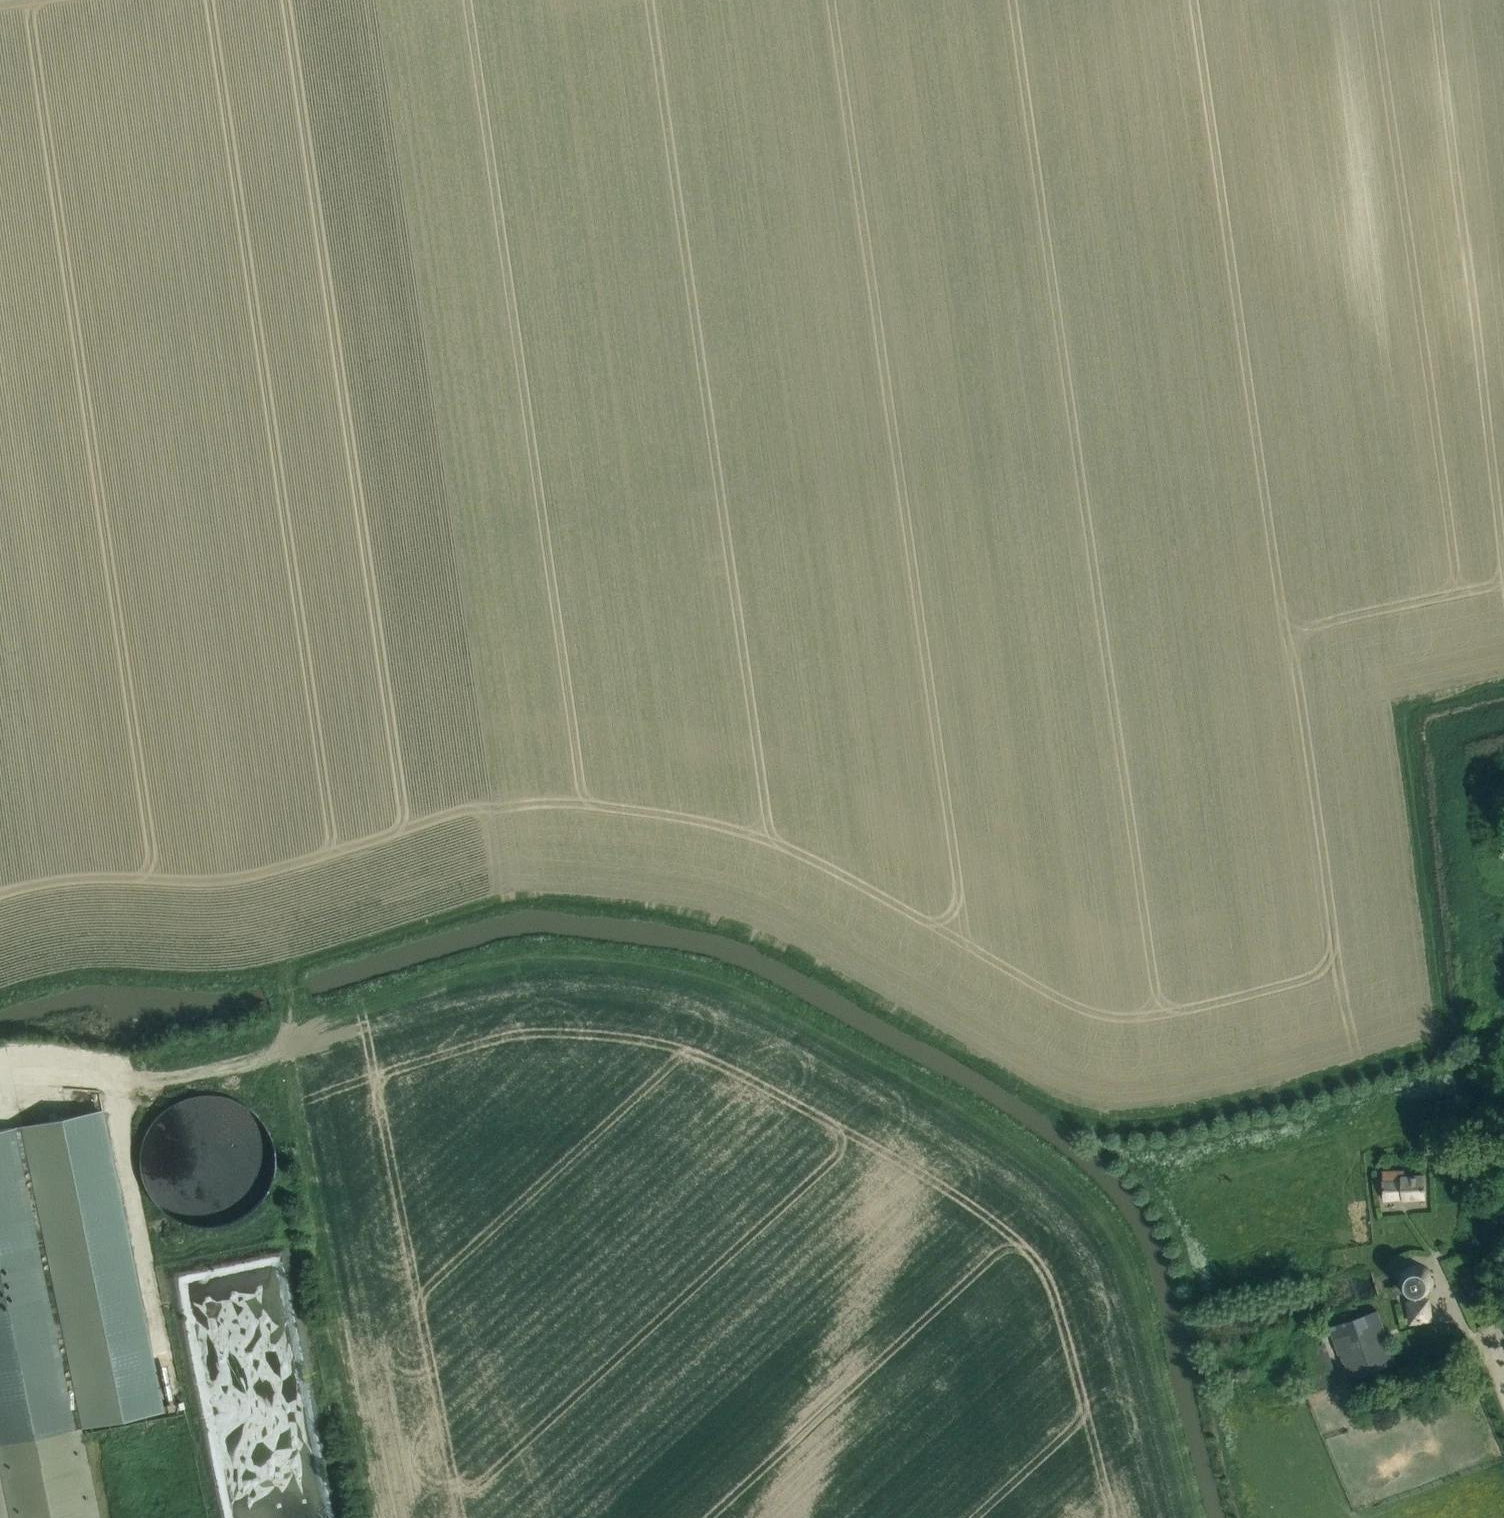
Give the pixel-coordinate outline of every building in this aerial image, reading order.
[(101,1114),(0,1134),(0,1517),(101,1517),(79,1424),(164,1405),(101,1114)] [(1424,1195),(1423,1175),(1404,1176),(1404,1169),(1381,1171),(1383,1199),(1424,1195)] [(1425,1265),(1421,1263),(1419,1263),(1416,1262),(1413,1263),(1410,1263),(1407,1265),(1405,1267),(1403,1269),(1401,1271),(1399,1274),(1399,1277),(1398,1280),(1399,1283),(1399,1286),(1401,1289),(1403,1292),(1405,1294),(1407,1296),(1411,1297),(1412,1297),(1412,1298),(1406,1299),(1409,1323),(1433,1320),(1430,1296),(1424,1297),(1424,1296),(1425,1296),(1428,1294),(1430,1292),(1432,1289),(1433,1286),(1434,1283),(1434,1280),(1434,1277),(1433,1274),(1432,1271),(1430,1269),(1429,1267),(1425,1265)] [(1395,1363),(1381,1323),(1376,1309),(1331,1325),(1349,1379),(1395,1363)] [(268,1417),(264,1401),(251,1403),(255,1420),(268,1417)]
